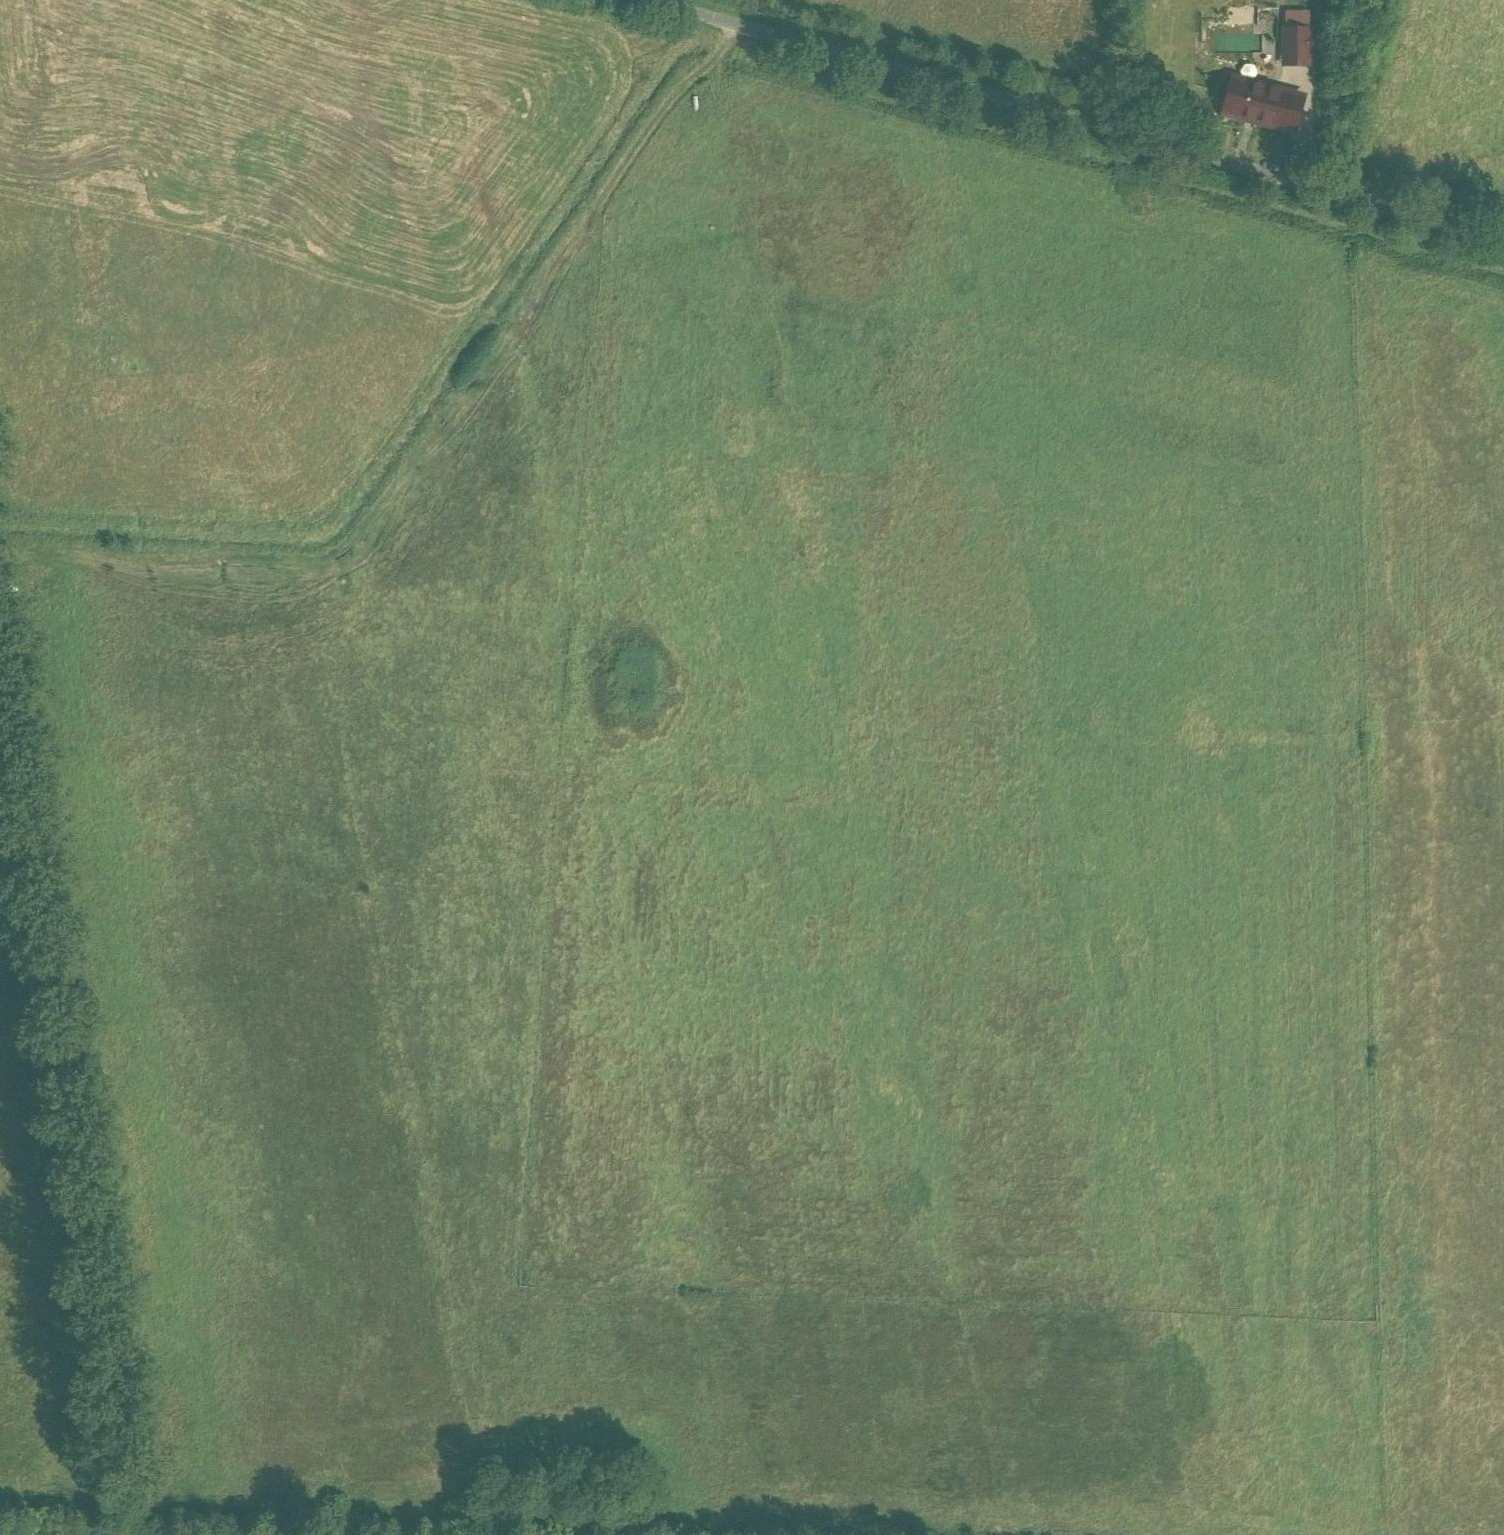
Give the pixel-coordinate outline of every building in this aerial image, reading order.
[(1319,33),(1290,33),(1294,71),(1321,70),(1319,33)] [(1234,79),(1223,112),(1294,132),(1303,98),(1234,79)]
